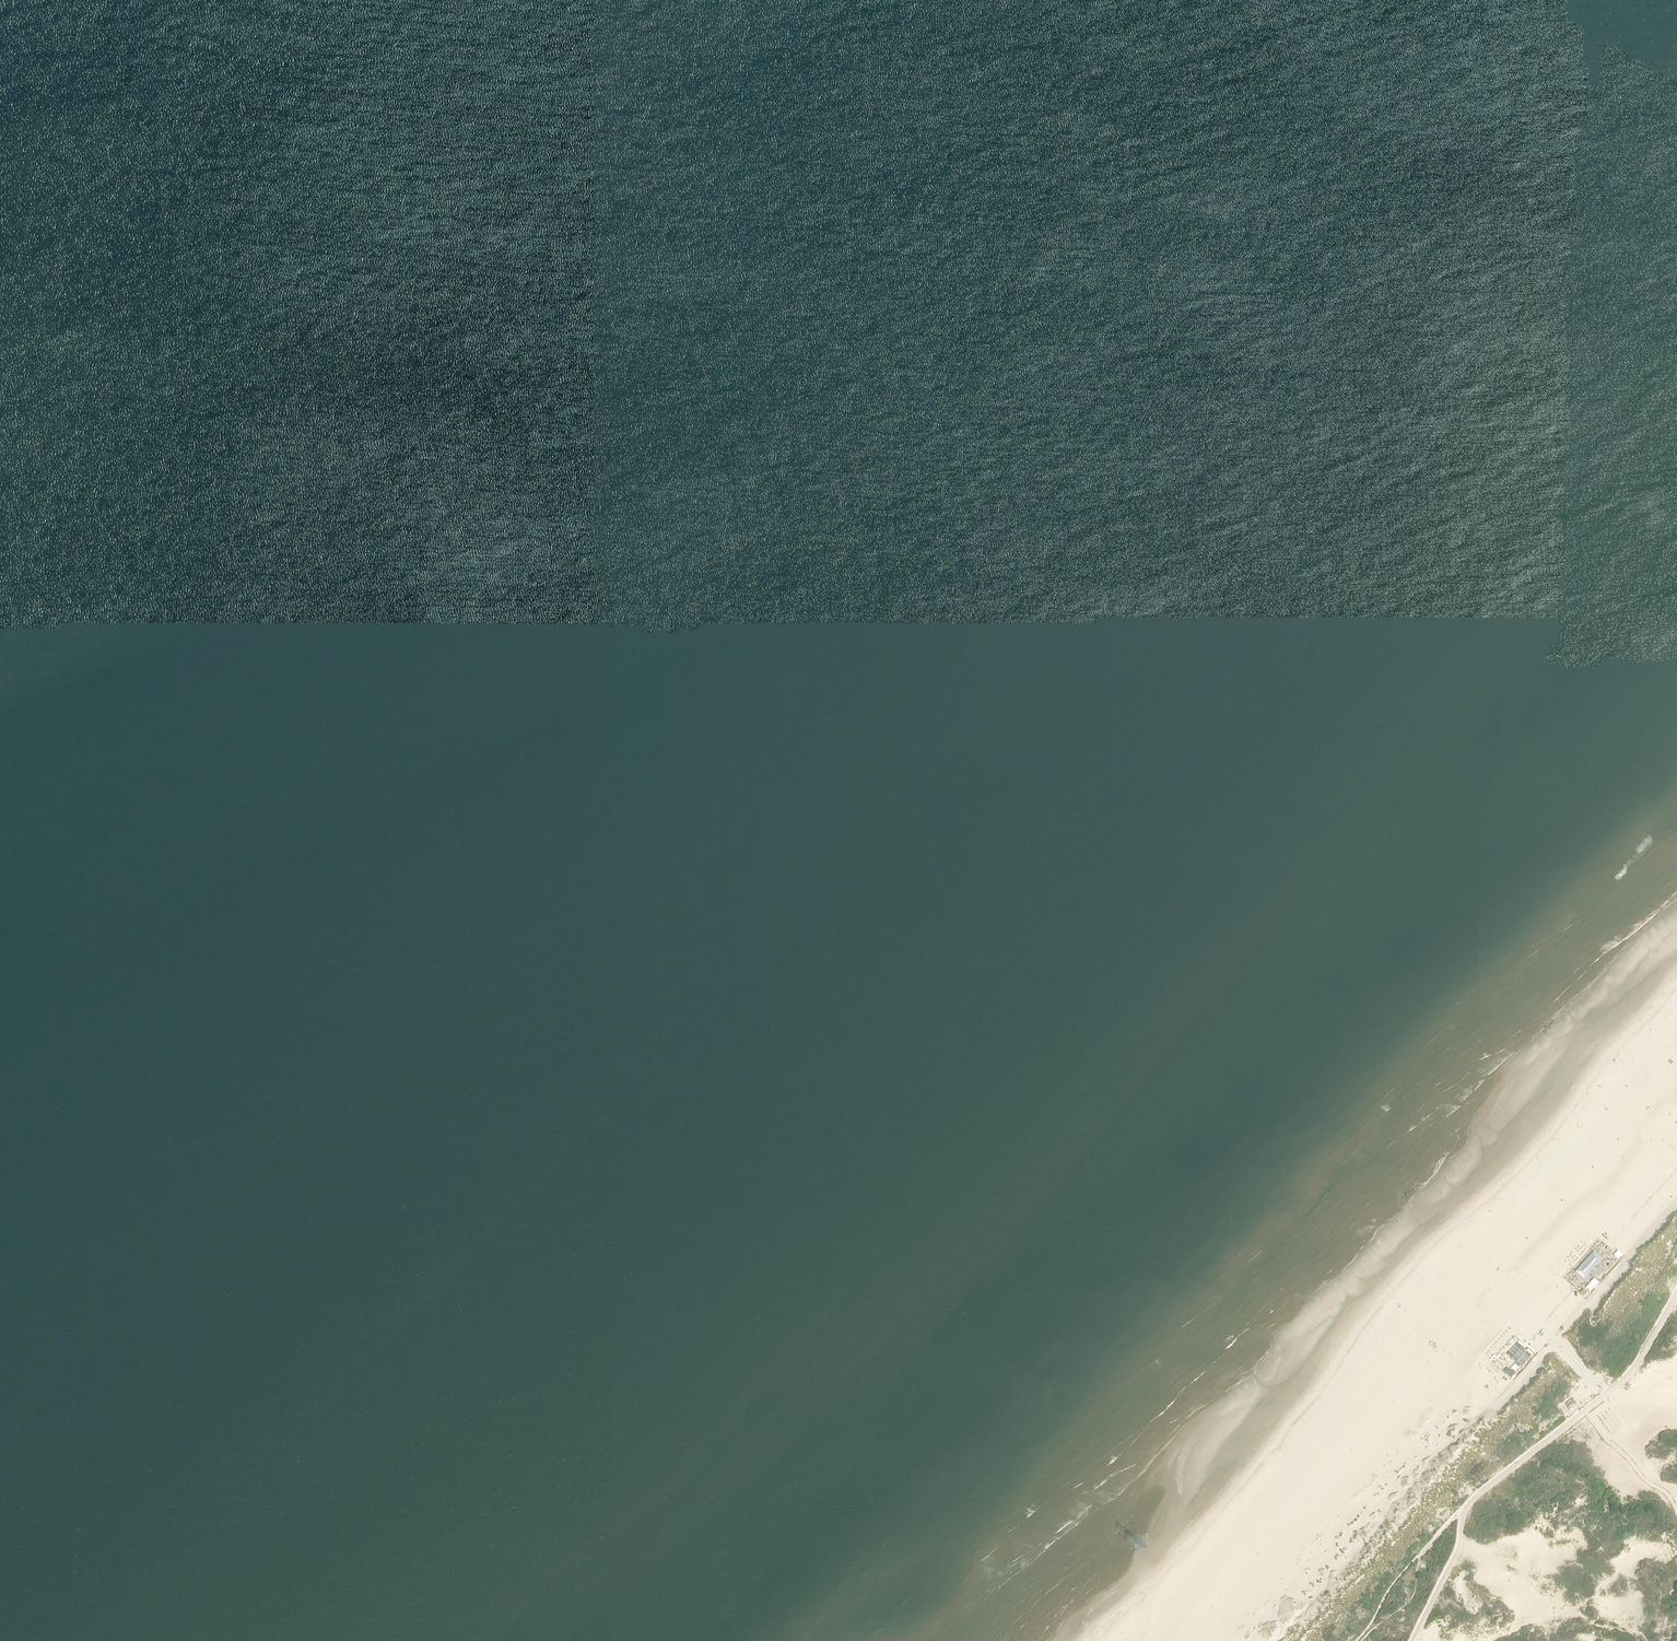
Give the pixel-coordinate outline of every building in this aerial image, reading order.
[(1599,1263),(1597,1260),(1582,1277),(1586,1279),(1589,1282),(1603,1266),(1599,1263)] [(1519,1354),(1517,1353),(1502,1369),(1512,1379),(1527,1362),(1519,1354)]
